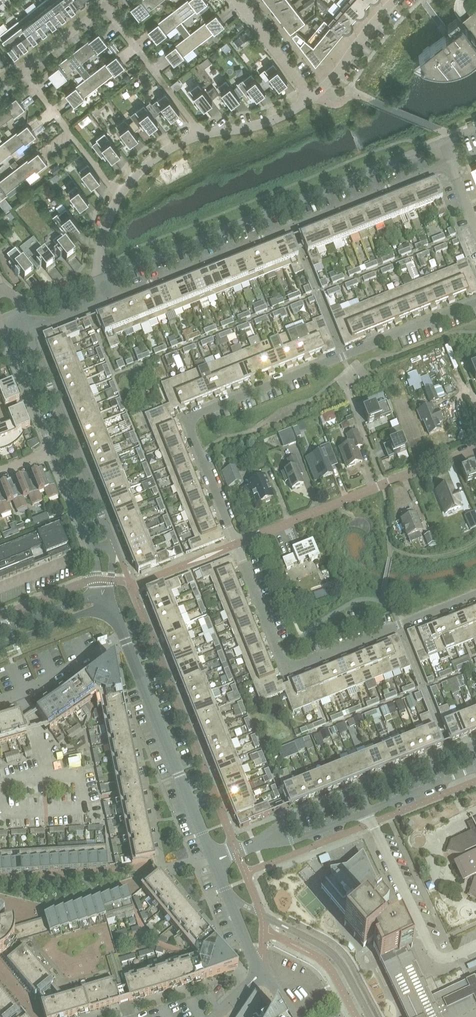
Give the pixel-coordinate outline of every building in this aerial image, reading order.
[(37,5),(50,23),(52,26),(57,22),(54,20),(60,16),(60,15),(48,0),(44,0),(37,5)] [(60,15),(60,16),(62,18),(66,15),(64,12),(69,8),(63,0),(48,0),(60,15)] [(69,8),(71,11),(76,8),(73,5),(79,1),(78,0),(63,0),(69,8)] [(130,7),(139,19),(149,11),(149,10),(162,0),(140,0),(130,7)] [(181,21),(196,10),(207,2),(205,0),(186,0),(173,10),(181,21)] [(289,0),(280,0),(271,7),(277,15),(292,4),(289,0)] [(312,5),(308,0),(303,5),(306,9),(312,5)] [(364,14),(349,0),(346,0),(340,6),(354,18),(356,15),(358,16),(359,16),(360,16),(361,15),(362,15),(363,14),(364,14)] [(364,14),(364,13),(365,12),(365,11),(365,10),(366,9),(365,8),(365,7),(365,6),(367,3),(364,0),(349,0),(364,14)] [(298,12),(292,4),(277,15),(283,23),(298,12)] [(50,23),(37,5),(27,13),(41,30),(43,33),(47,30),(45,27),(50,23)] [(340,6),(333,14),(350,29),(351,28),(351,27),(352,26),(352,25),(352,24),(352,23),(352,22),(351,21),(354,18),(340,6)] [(181,21),(173,10),(147,30),(156,41),(167,33),(166,33),(181,21)] [(428,67),(431,67),(434,68),(437,68),(440,68),(443,68),(446,68),(448,68),(451,68),(453,67),(456,66),(458,66),(461,65),(463,64),(465,62),(468,61),(470,60),(472,58),(473,58),(475,62),(475,11),(470,15),(466,19),(462,22),(457,16),(447,24),(451,29),(449,31),(446,26),(441,30),(445,34),(418,54),(412,59),(414,60),(416,62),(418,63),(420,64),(422,65),(424,65),(426,66),(428,67)] [(305,20),(298,12),(283,23),(290,32),(305,20)] [(41,30),(27,13),(18,20),(31,37),(31,38),(33,40),(38,37),(35,34),(41,30)] [(190,33),(199,44),(213,32),(214,33),(224,24),(215,13),(190,33)] [(324,20),(340,34),(343,31),(344,31),(345,31),(346,31),(347,31),(348,31),(349,30),(350,30),(350,29),(333,14),(327,22),(324,19),(324,20)] [(31,38),(31,37),(18,20),(8,27),(22,45),(24,48),(28,44),(26,42),(31,38)] [(332,44),(340,34),(324,20),(315,29),(332,44)] [(8,27),(0,34),(0,37),(14,55),(19,52),(16,49),(22,45),(8,27)] [(315,29),(307,39),(324,54),(332,44),(315,29)] [(292,34),(315,64),(324,54),(307,39),(296,31),(292,34)] [(73,51),(81,62),(96,51),(97,51),(107,43),(98,32),(73,51)] [(199,44),(190,33),(165,52),(173,64),(184,56),(184,55),(199,44)] [(67,74),(75,67),(84,79),(90,74),(81,62),(73,51),(48,71),(56,82),(67,74)] [(90,74),(99,85),(114,73),(114,74),(125,66),(116,54),(90,74)] [(264,68),(265,69),(259,73),(269,85),(274,81),(278,86),(279,86),(280,87),(288,82),(286,80),(287,79),(273,62),(264,68)] [(236,82),(247,96),(252,91),(256,96),(257,96),(258,98),(265,92),(264,90),(265,90),(251,72),(242,78),(236,82)] [(90,74),(84,79),(65,93),(74,105),(84,97),(84,96),(99,85),(90,74)] [(225,78),(217,85),(223,93),(221,95),(224,100),(227,98),(231,103),(232,104),(240,98),(239,97),(239,96),(233,88),(225,78)] [(190,89),(187,92),(193,99),(197,103),(199,101),(203,107),(204,106),(205,108),(212,102),(211,100),(212,100),(198,82),(189,89),(190,89)] [(213,86),(207,91),(212,97),(218,92),(213,86)] [(157,99),(152,102),(156,107),(159,111),(161,109),(164,113),(166,111),(170,117),(171,116),(172,118),(180,112),(179,110),(165,92),(157,99)] [(14,115),(25,107),(16,96),(0,108),(0,125),(14,115)] [(135,111),(130,115),(133,119),(139,126),(139,127),(145,122),(149,128),(149,127),(151,129),(158,123),(157,122),(157,121),(154,117),(150,112),(144,103),(135,110),(135,111)] [(124,117),(115,124),(122,132),(120,134),(123,139),(125,137),(129,142),(130,141),(131,143),(139,137),(137,136),(138,135),(134,130),(128,123),(124,117)] [(2,142),(10,153),(16,149),(25,142),(36,134),(27,123),(2,142)] [(97,139),(92,143),(102,157),(105,155),(107,153),(111,158),(112,157),(113,159),(121,153),(119,152),(120,151),(108,136),(104,131),(96,137),(97,139)] [(2,142),(0,144),(0,161),(10,153),(2,142)] [(20,154),(29,147),(25,142),(16,149),(20,154)] [(12,170),(21,181),(36,169),(36,170),(47,162),(38,150),(12,170)] [(88,162),(79,168),(84,174),(81,176),(85,180),(87,179),(91,184),(91,183),(93,185),(100,179),(99,178),(100,177),(88,162)] [(12,170),(0,180),(0,198),(6,193),(6,192),(21,181),(12,170)] [(72,179),(67,183),(70,186),(68,187),(69,189),(68,190),(72,196),(70,198),(73,202),(76,200),(80,205),(81,207),(89,201),(88,199),(76,183),(76,184),(72,179)] [(426,185),(432,201),(441,196),(435,181),(426,185)] [(417,188),(425,206),(433,203),(432,201),(426,185),(417,188)] [(416,210),(425,206),(417,188),(409,192),(416,210)] [(409,192),(401,195),(408,213),(416,210),(409,192)] [(401,195),(392,198),(400,216),(408,213),(401,195)] [(448,213),(441,196),(432,201),(433,203),(439,217),(448,213)] [(400,216),(392,198),(384,201),(391,220),(400,216)] [(13,206),(9,201),(2,205),(7,211),(13,206)] [(57,213),(53,216),(63,229),(65,228),(67,226),(71,231),(72,230),(73,232),(80,226),(79,225),(80,224),(66,206),(62,201),(56,205),(60,211),(57,213)] [(384,201),(376,205),(383,223),(391,220),(384,201)] [(383,223),(376,205),(368,208),(375,226),(383,223)] [(368,208),(359,211),(367,230),(375,226),(368,208)] [(367,230),(359,211),(351,215),(358,233),(367,230)] [(351,215),(343,218),(350,236),(358,233),(351,215)] [(342,240),(350,236),(343,218),(334,221),(342,240)] [(334,221),(326,225),(333,243),(342,240),(334,221)] [(333,243),(326,225),(318,228),(325,246),(333,243)] [(447,230),(450,236),(456,233),(453,227),(447,230)] [(310,231),(316,247),(317,249),(325,246),(318,228),(310,231)] [(300,235),(307,251),(316,247),(310,231),(300,235)] [(61,237),(53,244),(59,252),(57,254),(60,258),(63,257),(67,262),(67,261),(68,263),(76,257),(75,255),(61,237)] [(291,239),(282,242),(289,258),(297,255),(291,239)] [(295,275),(289,258),(282,242),(274,246),(283,268),(291,265),(294,275),(295,275)] [(26,244),(20,248),(25,255),(37,270),(40,268),(42,266),(46,271),(47,271),(48,273),(55,267),(54,265),(55,265),(43,249),(38,244),(30,250),(26,244)] [(275,272),(283,268),(274,246),(265,249),(275,272)] [(316,247),(307,251),(313,267),(323,264),(317,249),(316,247)] [(405,254),(404,250),(403,250),(402,247),(397,249),(400,256),(405,254)] [(266,275),(275,272),(265,249),(257,252),(266,275)] [(15,250),(7,257),(11,262),(9,264),(15,272),(18,277),(21,275),(25,280),(26,281),(34,275),(33,274),(33,273),(19,255),(15,250)] [(258,278),(266,275),(257,252),(249,256),(258,278)] [(297,255),(289,258),(295,275),(304,271),(297,255)] [(249,282),(258,278),(249,256),(240,259),(249,282)] [(427,265),(424,257),(418,260),(421,267),(427,265)] [(240,259),(232,262),(241,285),(249,282),(240,259)] [(475,293),(475,284),(466,259),(456,263),(457,265),(469,296),(475,293)] [(233,288),(241,285),(232,262),(224,266),(233,288)] [(457,265),(448,269),(459,295),(465,293),(467,296),(469,296),(457,265)] [(224,292),(233,288),(224,266),(215,269),(224,292)] [(216,295),(224,292),(215,269),(207,272),(216,295)] [(448,269),(439,272),(451,303),(455,301),(453,297),(459,295),(448,269)] [(207,298),(216,295),(207,272),(198,276),(207,298)] [(449,304),(451,303),(439,272),(430,276),(441,302),(448,300),(449,304)] [(199,302),(207,298),(198,276),(190,279),(199,302)] [(430,276),(421,279),(434,310),(437,308),(436,305),(441,302),(430,276)] [(191,305),(199,302),(190,279),(182,282),(191,305)] [(325,279),(319,281),(321,288),(328,285),(325,279)] [(421,279),(412,283),(423,309),(430,307),(431,311),(434,310),(421,279)] [(182,308),(191,305),(182,282),(173,286),(182,308)] [(412,283),(404,286),(416,317),(419,316),(418,312),(423,309),(412,283)] [(303,287),(306,294),(312,292),(309,285),(303,287)] [(182,308),(173,286),(165,289),(174,312),(182,308)] [(404,286),(395,290),(405,317),(412,314),(413,318),(416,317),(404,286)] [(166,315),(174,312),(165,289),(156,293),(166,315)] [(386,294),(398,324),(401,323),(400,319),(405,317),(395,290),(386,294)] [(157,319),(166,315),(156,293),(148,296),(157,319)] [(386,294),(377,297),(387,324),(394,321),(395,325),(398,324),(386,294)] [(149,322),(157,319),(148,296),(140,299),(149,322)] [(387,324),(377,297),(368,301),(380,331),(383,330),(382,326),(387,324)] [(140,325),(149,322),(140,299),(131,303),(140,325)] [(258,302),(260,307),(262,312),(267,310),(266,305),(265,305),(263,300),(258,302)] [(368,301),(359,304),(370,331),(376,328),(378,332),(380,331),(368,301)] [(256,314),(262,312),(260,307),(258,302),(253,304),(255,309),(254,310),(256,314)] [(132,329),(140,325),(131,303),(123,306),(132,329)] [(370,331),(359,304),(350,308),(362,338),(366,337),(364,333),(370,331)] [(124,332),(132,329),(123,306),(115,309),(124,332)] [(341,309),(353,342),(362,338),(350,308),(342,311),(341,309)] [(116,335),(124,332),(115,309),(106,313),(112,328),(119,345),(120,345),(116,335)] [(284,309),(278,311),(280,316),(280,315),(281,318),(287,316),(284,309)] [(341,309),(331,313),(344,345),(353,342),(341,309)] [(98,316),(104,332),(112,328),(106,313),(98,316)] [(313,321),(326,353),(335,349),(322,317),(313,321)] [(89,320),(83,323),(85,329),(91,326),(89,320)] [(323,354),(326,353),(313,321),(312,321),(313,323),(305,326),(315,353),(321,350),(323,354)] [(76,325),(59,332),(63,340),(79,334),(76,325)] [(309,355),(315,353),(305,326),(296,330),(308,360),(311,359),(309,355)] [(110,348),(119,345),(112,328),(104,332),(110,348)] [(287,333),(297,360),(303,357),(305,361),(308,360),(296,330),(287,333)] [(59,332),(43,338),(47,347),(63,340),(59,332)] [(291,362),(297,360),(287,333),(278,337),(290,367),(293,366),(291,362)] [(50,355),(73,346),(70,338),(79,334),(63,340),(47,347),(50,355)] [(251,348),(262,374),(268,372),(269,376),(272,374),(260,344),(257,336),(248,340),(251,348)] [(287,368),(290,367),(278,337),(269,340),(279,367),(286,364),(287,368)] [(260,344),(272,374),(275,373),(273,369),(279,367),(269,340),(260,344)] [(73,346),(50,355),(54,363),(76,354),(73,346)] [(262,374),(251,348),(242,351),(254,382),(257,380),(256,376),(262,374)] [(251,383),(254,382),(242,351),(233,355),(244,381),(250,379),(251,383)] [(76,354),(54,363),(57,372),(80,363),(76,354)] [(238,384),(244,381),(233,355),(224,358),(236,389),(239,387),(238,384)] [(233,390),(236,389),(224,358),(215,362),(226,388),(232,386),(233,390)] [(122,360),(116,362),(119,369),(125,367),(122,360)] [(215,362),(206,365),(218,396),(221,395),(220,391),(226,388),(215,362)] [(80,363),(57,372),(60,380),(83,371),(80,363)] [(215,397),(218,396),(206,365),(197,369),(208,395),(214,393),(215,397)] [(202,398),(208,395),(197,369),(188,373),(201,403),(203,402),(202,398)] [(83,371),(60,380),(64,388),(86,379),(83,371)] [(414,391),(421,389),(419,384),(422,383),(419,375),(418,376),(416,371),(407,375),(408,379),(406,380),(409,388),(412,387),(414,391)] [(188,373),(179,376),(190,403),(196,400),(198,404),(201,403),(188,373)] [(184,405),(190,403),(179,376),(171,380),(183,410),(186,409),(184,405)] [(86,379),(64,388),(67,397),(90,388),(86,379)] [(161,383),(169,404),(173,409),(178,407),(180,411),(183,410),(171,380),(161,383)] [(429,381),(423,384),(425,390),(424,390),(429,402),(438,399),(433,387),(432,387),(429,381)] [(12,382),(4,385),(8,395),(1,398),(5,406),(19,400),(12,382)] [(90,388),(67,397),(70,405),(93,396),(90,388)] [(93,396),(70,405),(74,414),(96,405),(93,396)] [(387,401),(363,411),(368,423),(392,414),(387,401)] [(173,409),(169,404),(145,414),(152,432),(178,422),(177,419),(173,420),(171,415),(174,413),(173,409)] [(96,405),(74,414),(77,422),(100,413),(96,405)] [(432,406),(418,411),(422,421),(423,421),(429,435),(441,430),(438,423),(442,422),(438,410),(434,412),(432,406)] [(22,430),(30,427),(23,408),(8,414),(11,423),(12,423),(18,420),(22,430)] [(80,430),(103,421),(100,413),(77,422),(80,430)] [(11,423),(4,425),(12,445),(15,443),(18,440),(20,438),(23,434),(24,432),(23,432),(22,430),(18,420),(12,423),(11,423)] [(103,421),(80,430),(84,439),(106,430),(103,421)] [(152,432),(156,441),(177,432),(175,426),(179,425),(178,422),(152,432)] [(0,427),(0,450),(1,450),(4,448),(8,447),(12,445),(4,425),(0,427)] [(290,429),(278,434),(280,438),(284,436),(288,445),(296,443),(290,429)] [(106,430),(84,439),(87,447),(110,438),(106,430)] [(350,444),(339,448),(347,468),(362,462),(357,448),(362,446),(357,431),(347,435),(350,444)] [(180,438),(177,432),(156,441),(159,450),(185,440),(184,437),(180,438)] [(90,455),(113,446),(110,438),(87,447),(90,455)] [(402,438),(383,446),(388,458),(407,451),(402,438)] [(159,450),(163,459),(185,450),(182,444),(186,442),(185,440),(159,450)] [(306,458),(312,472),(315,480),(321,478),(332,474),(329,467),(336,464),(328,443),(318,447),(321,452),(306,458)] [(148,444),(143,446),(142,447),(145,452),(151,450),(148,444)] [(94,464),(116,455),(113,446),(90,455),(94,464)] [(249,446),(237,451),(239,455),(251,451),(249,446)] [(185,450),(163,459),(167,468),(192,457),(191,454),(187,456),(185,450)] [(116,455),(94,464),(97,472),(120,463),(116,455)] [(287,460),(288,462),(291,469),(281,472),(285,482),(288,481),(292,490),(303,485),(300,476),(303,475),(295,456),(287,460)] [(167,468),(170,476),(192,468),(189,462),(193,460),(192,457),(167,468)] [(120,463),(97,472),(101,481),(123,472),(120,463)] [(461,471),(466,483),(475,479),(475,465),(461,471)] [(223,472),(229,488),(242,483),(236,467),(223,472)] [(192,468),(170,476),(174,485),(199,475),(198,472),(194,474),(192,468)] [(41,470),(31,474),(43,502),(39,492),(44,490),(48,500),(58,496),(49,473),(44,475),(41,470)] [(123,472),(101,481),(104,489),(127,480),(123,472)] [(32,506),(43,502),(31,474),(33,479),(28,481),(26,476),(16,480),(27,507),(24,498),(28,496),(32,506)] [(174,485),(177,494),(199,486),(196,480),(200,478),(199,475),(174,485)] [(244,497),(250,495),(252,500),(255,498),(257,504),(264,501),(266,502),(270,501),(270,499),(273,497),(264,476),(248,483),(249,485),(241,489),(244,497)] [(17,511),(27,507),(16,480),(15,480),(17,485),(13,487),(10,481),(0,485),(11,512),(8,503),(13,502),(17,511)] [(107,497),(130,488),(127,480),(104,489),(107,497)] [(11,512),(0,485),(0,486),(1,490),(0,490),(0,515),(1,516),(11,512)] [(451,485),(437,491),(446,514),(460,508),(458,503),(460,502),(457,493),(455,494),(451,485)] [(181,503),(206,493),(205,490),(201,492),(199,486),(177,494),(181,503)] [(111,506),(133,497),(130,488),(107,497),(111,506)] [(181,503),(184,512),(206,504),(204,498),(208,496),(206,493),(181,503)] [(137,505),(133,497),(111,506),(114,514),(137,505)] [(188,521),(214,511),(212,508),(208,510),(206,504),(184,512),(188,521)] [(117,522),(140,513),(137,505),(114,514),(117,522)] [(188,521),(192,530),(213,522),(211,516),(215,514),(214,511),(188,521)] [(416,514),(414,515),(412,511),(400,515),(402,520),(401,520),(407,537),(422,531),(416,514)] [(464,516),(470,530),(475,528),(475,515),(474,511),(464,516)] [(49,519),(47,513),(32,519),(34,525),(49,519)] [(140,513),(117,522),(121,531),(143,522),(140,513)] [(143,522),(121,531),(124,539),(147,530),(143,522)] [(216,527),(213,522),(192,530),(195,538),(220,528),(219,526),(216,527)] [(10,575),(10,576),(13,575),(12,574),(16,573),(17,574),(20,572),(19,572),(23,570),(24,571),(27,570),(26,569),(30,567),(31,568),(33,567),(33,566),(36,565),(30,551),(43,546),(49,560),(51,559),(52,560),(56,558),(56,557),(63,554),(63,555),(68,553),(68,552),(70,551),(60,524),(0,548),(0,579),(3,578),(3,579),(6,578),(5,577),(10,575)] [(224,538),(220,528),(195,538),(188,541),(192,551),(224,538)] [(127,547),(150,538),(147,530),(124,539),(127,547)] [(12,537),(10,531),(2,534),(5,539),(12,537)] [(432,533),(424,536),(428,545),(435,542),(432,533)] [(131,556),(153,547),(150,538),(127,547),(131,556)] [(283,559),(287,569),(294,566),(293,565),(298,563),(299,565),(305,562),(304,560),(308,558),(309,562),(320,558),(313,541),(303,545),(303,546),(299,547),(299,546),(292,549),(294,554),(283,559)] [(179,546),(173,548),(177,557),(183,554),(179,546)] [(153,547),(131,556),(134,564),(151,557),(166,551),(156,555),(153,547)] [(151,557),(155,566),(170,560),(166,551),(151,557)] [(236,566),(232,556),(199,569),(203,579),(210,576),(236,566)] [(151,557),(134,564),(134,565),(135,565),(138,573),(155,566),(151,557)] [(214,585),(235,577),(233,570),(237,568),(236,566),(210,576),(214,585)] [(190,573),(184,575),(188,585),(194,582),(190,573)] [(237,582),(235,577),(214,585),(217,594),(243,584),(241,580),(237,582)] [(177,578),(162,584),(165,593),(181,587),(177,578)] [(148,599),(148,600),(165,593),(162,584),(145,591),(149,599),(148,599)] [(221,603),(242,594),(240,588),(244,586),(243,584),(217,594),(221,603)] [(148,600),(152,608),(174,599),(171,591),(181,587),(165,593),(148,600)] [(245,600),(242,594),(221,603),(224,612),(250,602),(248,598),(245,600)] [(178,607),(174,599),(152,608),(155,616),(178,607)] [(251,604),(250,602),(224,612),(228,621),(250,612),(247,606),(251,604)] [(475,639),(475,621),(470,606),(467,607),(468,611),(462,613),(473,640),(475,639)] [(155,616),(158,625),(181,616),(178,607),(155,616)] [(250,612),(228,621),(232,630),(257,620),(256,616),(252,618),(250,612)] [(464,643),(473,640),(462,613),(456,616),(455,612),(452,613),(464,643)] [(455,647),(464,643),(452,613),(449,614),(450,618),(444,620),(455,647)] [(181,616),(158,625),(162,633),(184,624),(181,616)] [(437,619),(434,620),(446,650),(455,647),(444,620),(438,623),(437,619)] [(257,620),(232,630),(235,639),(257,630),(254,624),(258,622),(257,620)] [(437,654),(446,650),(434,620),(431,621),(433,625),(427,627),(437,654)] [(162,633),(165,641),(188,632),(184,624),(162,633)] [(429,657),(437,654),(427,627),(421,630),(419,626),(416,627),(429,659),(430,659),(429,657)] [(420,663),(429,659),(416,627),(407,631),(420,663)] [(257,630),(235,639),(239,648),(264,637),(263,634),(259,636),(257,630)] [(165,641),(168,650),(191,641),(188,632),(165,641)] [(388,638),(401,671),(410,667),(398,635),(388,638)] [(264,637),(239,648),(242,656),(264,648),(261,641),(265,640),(264,637)] [(379,642),(391,672),(400,669),(400,671),(401,671),(388,638),(379,642)] [(168,650),(172,658),(194,649),(191,641),(168,650)] [(372,649),(382,676),(391,672),(379,642),(376,643),(378,647),(372,649)] [(264,648),(242,656),(246,665),(271,655),(270,652),(266,653),(264,648)] [(361,649),(374,679),(382,676),(372,649),(366,652),(364,648),(361,649)] [(172,658),(175,667),(198,657),(194,649),(172,658)] [(354,656),(365,683),(374,679),(361,649),(358,650),(360,654),(354,656)] [(271,655),(246,665),(249,674),(271,666),(268,659),(272,658),(271,655)] [(344,656),(356,687),(365,683),(354,656),(348,659),(346,655),(344,656)] [(336,664),(347,690),(356,687),(344,656),(341,657),(342,661),(336,664)] [(175,667),(178,675),(201,666),(198,657),(175,667)] [(114,658),(85,678),(36,711),(50,730),(98,697),(132,864),(155,859),(115,662),(114,658)] [(338,694),(347,690),(336,664),(330,666),(328,662),(326,663),(338,694)] [(329,697),(338,694),(326,663),(323,664),(324,668),(318,671),(329,697)] [(203,671),(201,666),(178,675),(182,683),(204,674),(208,672),(206,669),(203,671)] [(271,666),(249,674),(253,683),(278,673),(277,670),(273,671),(271,666)] [(320,701),(329,697),(318,671),(312,673),(311,669),(308,670),(320,701)] [(300,678),(311,704),(320,701),(308,670),(305,672),(306,675),(300,678)] [(472,672),(466,674),(468,681),(475,678),(472,672)] [(278,673),(253,683),(260,701),(282,693),(278,683),(282,681),(278,682),(276,677),(279,676),(278,673)] [(204,674),(182,683),(185,692),(208,683),(204,674)] [(302,708),(311,704),(300,678),(294,680),(293,676),(290,677),(302,708)] [(455,678),(460,688),(464,687),(462,681),(463,680),(461,676),(455,678)] [(278,683),(282,693),(285,691),(293,712),(302,708),(290,677),(287,679),(288,682),(283,685),(282,681),(278,683)] [(211,691),(208,683),(185,692),(188,700),(211,691)] [(436,686),(430,688),(433,695),(439,692),(436,686)] [(211,691),(188,700),(192,709),(214,699),(220,697),(216,689),(211,691)] [(421,692),(414,695),(417,701),(423,699),(421,692)] [(406,698),(410,709),(416,707),(412,695),(406,698)] [(218,708),(214,699),(192,709),(195,717),(218,708)] [(395,703),(399,713),(405,710),(401,700),(395,703)] [(390,715),(396,713),(393,704),(386,706),(390,715)] [(467,707),(469,713),(475,730),(475,706),(475,704),(467,707)] [(447,705),(438,709),(446,728),(455,725),(447,705)] [(447,705),(455,725),(460,738),(468,734),(461,716),(459,711),(451,714),(447,705)] [(380,709),(384,718),(390,715),(386,706),(380,709)] [(459,711),(461,716),(468,734),(475,731),(475,730),(469,713),(467,707),(459,711)] [(218,708),(195,717),(198,725),(221,716),(218,708)] [(420,716),(428,735),(436,731),(429,713),(420,716)] [(27,736),(20,714),(0,720),(0,744),(27,736)] [(225,725),(221,716),(198,725),(202,734),(225,725)] [(357,728),(365,724),(361,716),(353,719),(356,725),(357,728)] [(433,749),(428,735),(420,716),(419,716),(425,731),(417,734),(425,752),(433,749)] [(337,725),(341,734),(349,731),(345,722),(337,725)] [(228,733),(225,725),(202,734),(205,742),(228,733)] [(455,725),(446,728),(451,741),(460,738),(455,725)] [(323,741),(331,737),(327,729),(319,732),(320,733),(323,741)] [(436,731),(428,735),(433,749),(442,745),(436,731)] [(231,741),(228,733),(205,742),(209,750),(231,741)] [(320,733),(313,736),(316,743),(323,741),(320,733)] [(425,752),(417,734),(409,737),(416,755),(425,752)] [(408,759),(401,740),(398,735),(390,738),(400,762),(408,759)] [(408,759),(416,755),(409,737),(401,740),(408,759)] [(391,765),(400,762),(390,738),(382,741),(384,747),(391,765)] [(295,742),(298,748),(304,745),(301,739),(295,742)] [(235,750),(231,741),(209,750),(212,759),(235,750)] [(292,743),(286,746),(288,750),(290,756),(296,753),(292,743)] [(30,747),(23,749),(26,758),(33,756),(30,747)] [(384,747),(375,750),(383,769),(391,765),(384,747)] [(238,758),(235,750),(212,759),(215,767),(238,758)] [(275,750),(269,753),(272,759),(278,757),(275,750)] [(383,769),(375,750),(367,754),(374,772),(383,769)] [(18,751),(11,753),(14,761),(21,759),(18,751)] [(14,761),(11,753),(5,755),(7,763),(14,761)] [(367,754),(359,757),(366,775),(374,772),(367,754)] [(358,779),(366,775),(359,757),(350,760),(358,779)] [(215,767),(219,776),(241,766),(238,758),(215,767)] [(350,760),(342,764),(349,782),(358,779),(350,760)] [(349,782),(342,764),(333,767),(341,785),(349,782)] [(245,775),(241,766),(219,776),(222,784),(245,775)] [(333,767),(325,771),(332,789),(341,785),(333,767)] [(314,768),(306,771),(309,777),(308,777),(316,795),(324,792),(317,774),(314,768)] [(277,773),(284,791),(293,787),(286,770),(277,773)] [(287,770),(286,770),(293,787),(299,802),(307,799),(300,781),(292,784),(287,770)] [(324,792),(332,789),(325,771),(317,774),(324,792)] [(222,784),(225,792),(248,783),(245,775),(222,784)] [(316,795),(308,777),(300,781),(307,799),(316,795)] [(251,792),(248,783),(225,792),(229,801),(251,792)] [(299,802),(293,787),(284,791),(290,806),(299,802)] [(251,792),(229,801),(232,809),(255,800),(251,792)] [(258,808),(255,800),(232,809),(235,817),(251,811),(268,804),(267,804),(258,808)] [(278,811),(284,808),(282,802),(275,804),(278,811)] [(268,804),(251,811),(255,820),(271,813),(268,804)] [(255,820),(251,811),(235,817),(240,829),(250,825),(249,822),(255,820)] [(473,821),(473,820),(472,820),(475,827),(470,830),(471,832),(451,841),(448,851),(460,856),(462,861),(456,863),(457,864),(458,863),(466,879),(464,880),(464,881),(470,878),(473,883),(468,895),(475,898),(475,820),(473,821)] [(87,870),(88,870),(87,847),(86,842),(77,843),(77,847),(78,867),(78,870),(79,870),(87,870)] [(67,844),(67,848),(69,868),(69,871),(69,870),(78,870),(78,867),(77,847),(77,843),(67,844)] [(69,871),(69,868),(67,848),(67,844),(58,844),(58,849),(59,868),(59,872),(60,872),(60,871),(67,871),(69,871)] [(98,869),(97,866),(96,846),(87,847),(88,870),(89,870),(88,869),(98,869)] [(106,846),(96,846),(97,866),(98,869),(98,868),(108,869),(108,868),(107,865),(106,846)] [(48,849),(39,850),(40,869),(40,873),(41,873),(40,872),(50,872),(48,849)] [(59,872),(59,868),(58,849),(48,849),(50,872),(50,871),(59,872)] [(30,873),(29,850),(19,851),(21,874),(21,873),(30,873)] [(40,873),(40,869),(39,850),(29,850),(30,873),(31,873),(31,872),(40,873)] [(10,851),(0,852),(2,875),(2,874),(11,874),(10,851)] [(21,874),(19,851),(10,851),(11,874),(12,874),(12,873),(21,874)] [(323,888),(350,920),(364,908),(368,912),(376,905),(387,918),(383,923),(386,927),(400,920),(401,922),(404,920),(403,920),(390,905),(388,907),(380,896),(363,862),(345,877),(339,870),(331,871),(335,876),(321,888),(321,889),(323,888)] [(238,969),(215,941),(160,874),(142,889),(198,956),(123,979),(130,1001),(238,969)] [(118,893),(124,915),(125,918),(135,915),(127,890),(119,893),(118,893)] [(109,895),(110,899),(115,918),(124,915),(118,893),(109,896),(109,895)] [(106,920),(115,918),(110,899),(109,895),(100,899),(100,898),(99,898),(105,918),(106,920)] [(90,901),(91,904),(96,920),(105,918),(99,898),(91,902),(91,901),(90,901)] [(87,923),(96,920),(91,904),(90,901),(82,904),(82,903),(81,904),(87,923)] [(72,906),(73,910),(78,926),(87,923),(81,904),(73,907),(72,906)] [(373,946),(374,947),(380,960),(381,960),(398,952),(399,954),(405,951),(413,947),(401,922),(400,920),(386,927),(383,923),(387,918),(376,905),(368,912),(364,908),(350,920),(344,925),(363,948),(374,939),(377,945),(373,946)] [(78,926),(73,910),(72,906),(63,910),(63,909),(68,929),(78,926)] [(53,912),(54,915),(59,931),(68,929),(63,909),(54,913),(54,912),(53,912)] [(45,918),(50,934),(59,931),(54,915),(53,912),(44,916),(45,918)] [(50,934),(45,918),(14,927),(13,925),(1,929),(0,928),(0,956),(1,956),(2,955),(3,954),(4,954),(6,952),(7,951),(9,949),(11,945),(50,934)] [(7,963),(35,997),(36,997),(43,1005),(41,1006),(44,1016),(75,1016),(130,1001),(123,979),(106,920),(105,918),(96,920),(87,923),(78,926),(68,929),(59,931),(50,934),(11,945),(9,949),(7,951),(6,952),(4,954),(3,954),(2,955),(1,956),(7,963)] [(428,999),(425,992),(428,991),(423,981),(420,983),(413,966),(416,965),(411,955),(408,957),(405,951),(399,954),(398,952),(381,960),(408,1016),(437,1016),(428,999)] [(474,978),(474,977),(473,978),(473,979),(468,982),(467,980),(466,981),(467,982),(461,985),(460,984),(447,990),(448,991),(442,994),(441,993),(440,993),(441,994),(437,996),(437,995),(428,999),(437,1016),(475,1016),(475,976),(474,978)] [(16,1012),(0,992),(0,1016),(10,1016),(16,1012)] [(272,1015),(271,1013),(255,994),(250,1000),(237,1016),(270,1016),(272,1015)] [(272,1015),(270,1016),(284,1016),(277,1006),(274,1011),(272,1015)]
